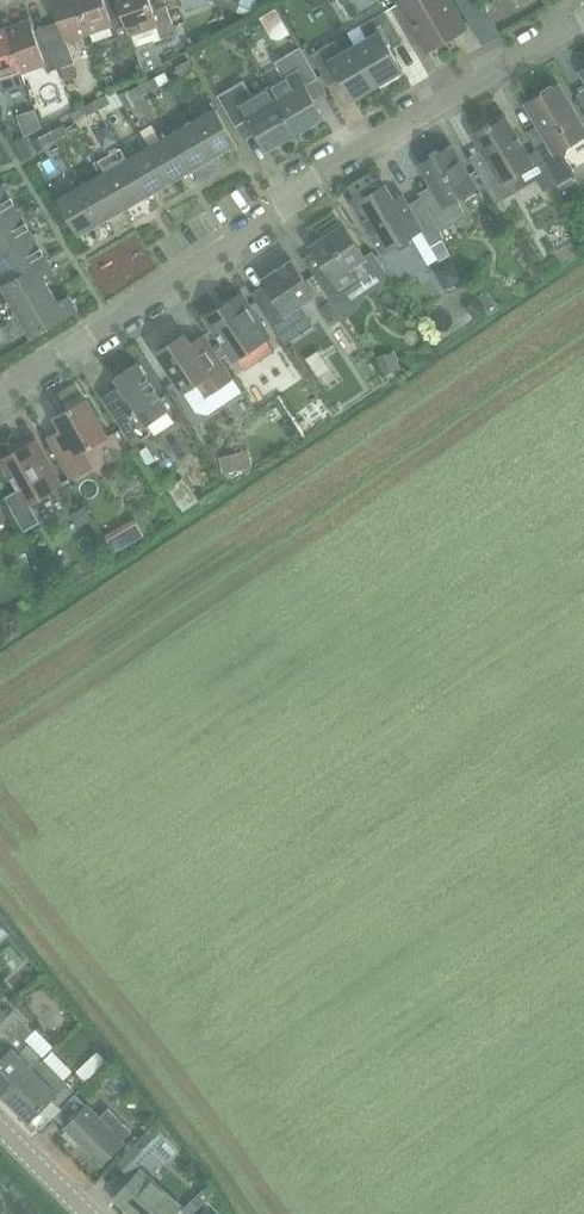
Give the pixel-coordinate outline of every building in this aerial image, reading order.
[(59,69),(62,68),(66,80),(78,76),(67,43),(88,36),(77,0),(51,0),(63,34),(49,39),(59,69)] [(117,0),(77,0),(88,36),(113,27),(119,48),(130,44),(128,38),(117,0)] [(128,38),(130,44),(133,43),(135,48),(176,34),(166,5),(153,10),(150,0),(117,0),(128,38)] [(206,0),(181,0),(185,12),(213,3),(206,0)] [(237,12),(243,0),(211,0),(237,12)] [(453,8),(449,0),(401,0),(397,2),(414,31),(426,52),(466,28),(453,8)] [(499,36),(478,0),(456,0),(482,46),(499,36)] [(275,8),(260,18),(265,26),(280,17),(275,8)] [(355,45),(378,85),(402,71),(390,49),(403,42),(391,21),(385,11),(360,26),(367,38),(355,45)] [(4,28),(20,76),(46,67),(48,73),(59,69),(49,39),(38,43),(30,20),(4,28)] [(4,28),(0,30),(0,88),(2,91),(23,84),(20,76),(4,28)] [(310,55),(316,65),(328,85),(340,78),(353,99),(378,85),(355,45),(342,52),(335,40),(310,55)] [(267,88),(295,133),(323,117),(305,86),(318,78),(306,57),(298,47),(273,62),(283,79),(267,88)] [(258,80),(269,75),(262,58),(250,63),(258,80)] [(189,61),(176,67),(181,76),(194,70),(189,61)] [(142,85),(147,93),(159,86),(155,78),(142,85)] [(295,133),(267,88),(252,98),(242,81),(216,96),(223,106),(235,127),(248,119),(266,150),(295,133)] [(531,112),(538,125),(526,132),(538,153),(557,185),(576,175),(565,156),(568,144),(583,135),(583,128),(558,84),(525,103),(531,112)] [(147,93),(142,85),(119,97),(127,110),(137,105),(134,100),(147,93)] [(583,109),(583,106),(577,94),(576,95),(583,109)] [(93,103),(98,112),(112,105),(108,96),(93,103)] [(98,112),(93,103),(82,108),(87,117),(98,112)] [(193,122),(213,156),(231,146),(232,148),(237,145),(216,108),(193,122)] [(533,163),(518,138),(506,117),(492,125),(490,123),(472,134),(488,163),(477,169),(470,156),(468,157),(496,204),(517,191),(512,183),(519,180),(515,174),(533,163)] [(196,166),(213,156),(193,122),(171,135),(192,171),(197,168),(196,166)] [(51,132),(56,141),(68,135),(64,125),(51,132)] [(56,141),(51,132),(39,138),(44,147),(56,141)] [(149,148),(169,182),(186,172),(187,174),(192,171),(171,135),(149,148)] [(475,187),(463,167),(451,146),(419,165),(437,195),(426,201),(425,200),(423,202),(440,231),(466,216),(459,204),(461,195),(475,187)] [(151,192),(169,182),(149,148),(126,161),(148,197),(152,194),(151,192)] [(126,161),(104,174),(124,208),(142,198),(143,200),(148,197),(126,161)] [(104,174),(82,186),(103,223),(108,220),(107,218),(124,208),(104,174)] [(0,185),(0,210),(13,202),(2,183),(0,185)] [(431,246),(444,238),(440,231),(423,202),(420,197),(408,204),(402,194),(394,199),(385,185),(381,187),(376,186),(371,188),(367,191),(365,197),(352,204),(381,253),(395,245),(398,248),(402,249),(410,245),(411,239),(411,236),(421,230),(431,246)] [(58,200),(66,213),(78,233),(77,234),(78,235),(97,224),(98,226),(103,223),(82,186),(58,200)] [(24,221),(13,202),(0,210),(0,235),(24,221)] [(35,239),(24,221),(0,235),(0,259),(35,239)] [(327,294),(335,306),(348,297),(341,287),(355,278),(349,268),(365,257),(357,245),(344,225),(312,247),(325,266),(313,274),(327,294)] [(0,259),(0,284),(45,257),(35,239),(0,259)] [(45,257),(0,284),(10,302),(46,281),(45,281),(56,275),(45,257)] [(252,292),(251,293),(285,344),(313,325),(300,305),(315,295),(292,260),(262,280),(269,290),(256,299),(252,292)] [(56,300),(46,281),(10,302),(21,320),(56,300)] [(439,303),(459,303),(459,281),(438,281),(439,303)] [(205,317),(219,337),(234,360),(269,336),(241,294),(205,317)] [(57,302),(56,300),(21,320),(32,339),(34,338),(33,337),(65,318),(66,319),(67,319),(66,317),(77,311),(68,296),(57,302)] [(486,309),(474,299),(465,311),(477,320),(486,309)] [(156,353),(169,373),(183,393),(197,383),(206,396),(233,378),(204,335),(203,335),(206,340),(194,348),(185,334),(156,353)] [(343,376),(360,364),(340,337),(323,350),(343,376)] [(102,397),(134,445),(152,433),(147,425),(169,411),(137,363),(114,378),(119,386),(102,397)] [(48,437),(60,458),(72,478),(92,467),(82,451),(107,437),(86,399),(55,417),(62,429),(48,437)] [(262,449),(269,443),(247,419),(228,436),(258,471),(271,459),(262,449)] [(36,440),(1,460),(13,480),(18,490),(6,497),(24,531),(41,522),(30,502),(61,485),(48,461),(36,440)] [(4,1096),(33,1068),(33,1069),(43,1059),(25,1040),(32,1032),(12,1011),(7,1016),(0,1009),(0,1039),(4,1044),(6,1042),(12,1048),(0,1060),(0,1092),(4,1096)] [(33,1068),(4,1096),(28,1121),(45,1104),(51,1099),(58,1106),(75,1090),(43,1059),(33,1069),(33,1068)] [(83,1061),(73,1071),(82,1081),(92,1071),(83,1061)] [(101,1162),(118,1145),(123,1141),(122,1140),(131,1131),(108,1108),(99,1117),(88,1105),(87,1106),(75,1094),(54,1115),(101,1162)] [(154,1123),(116,1161),(130,1174),(156,1148),(170,1161),(180,1151),(154,1123)] [(180,1206),(140,1170),(130,1181),(114,1198),(132,1213),(173,1213),(180,1206)]
